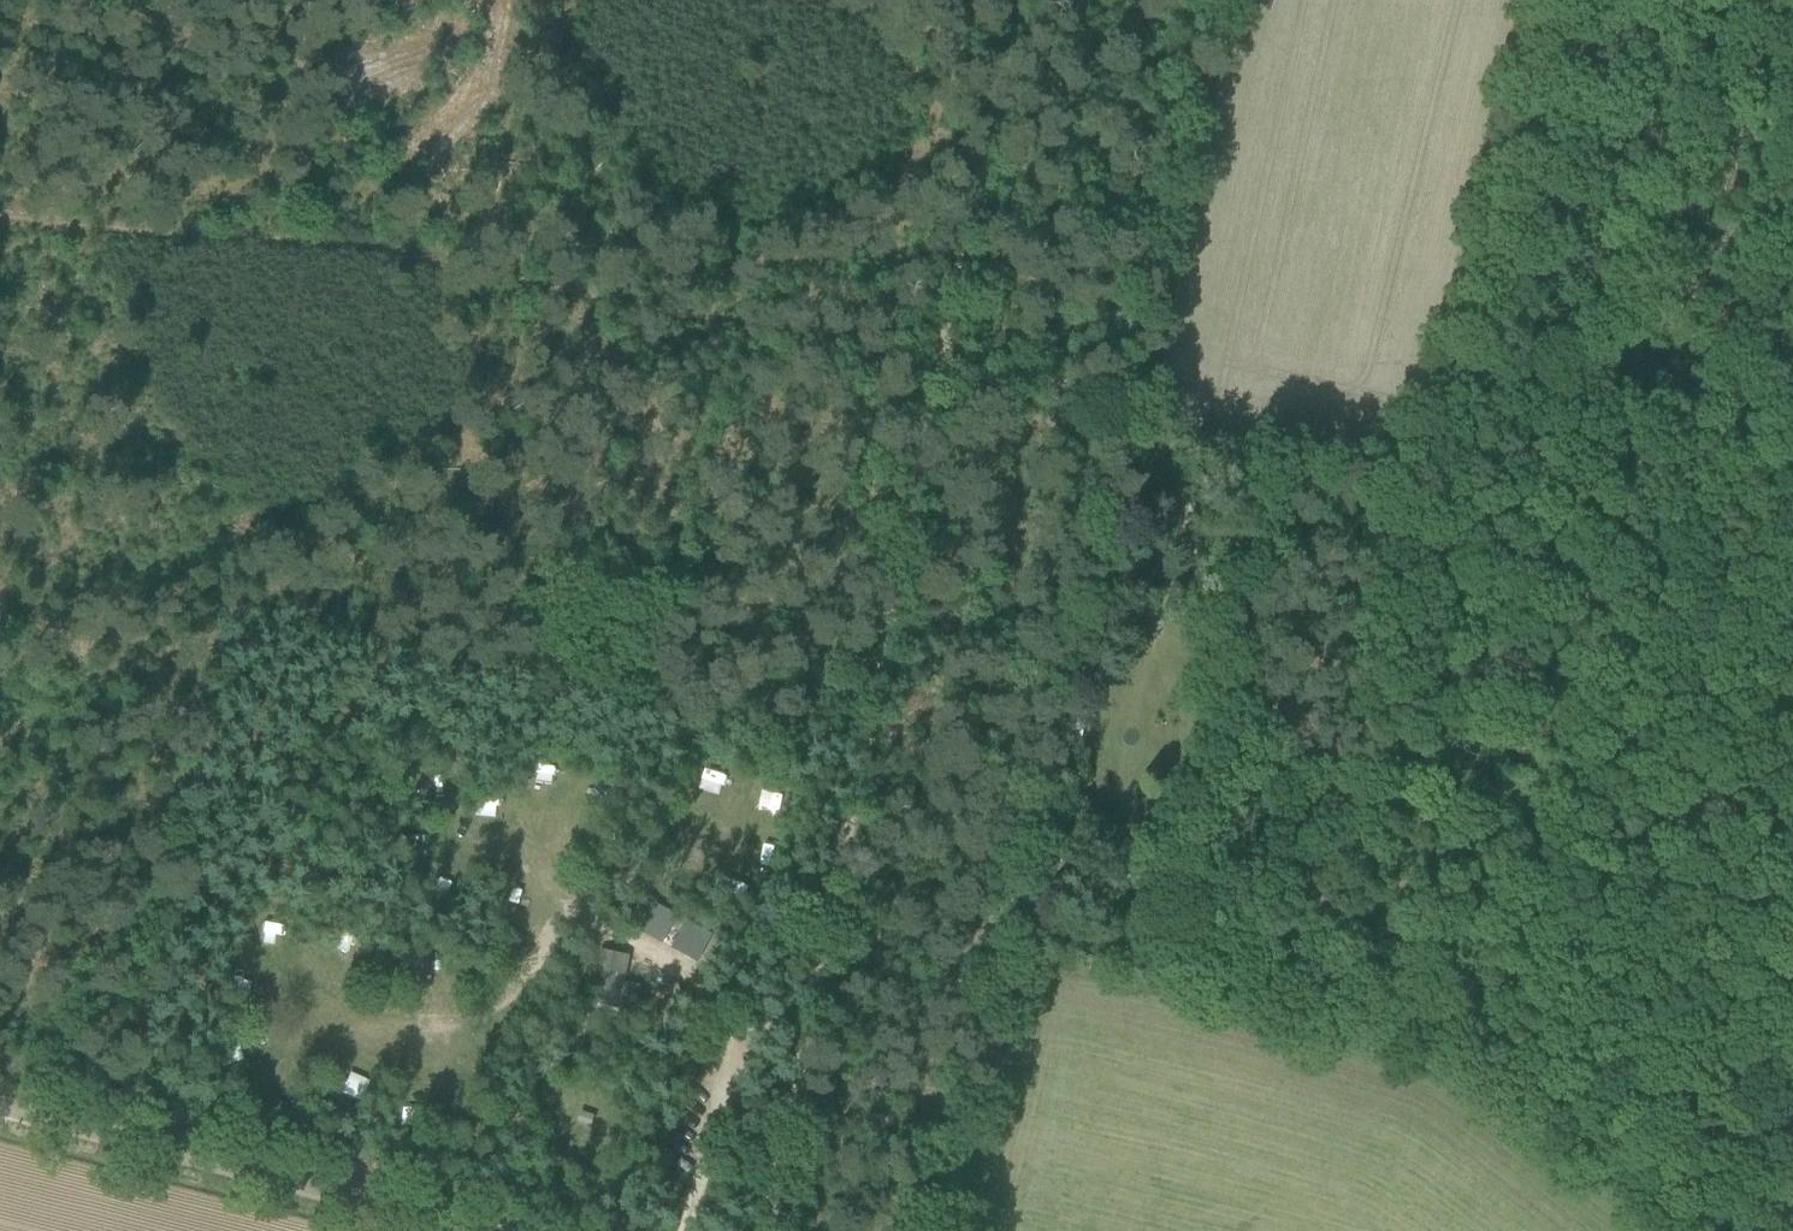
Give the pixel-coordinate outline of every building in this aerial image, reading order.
[(652,901),(651,904),(637,928),(662,942),(676,917),(677,915),(652,901)] [(599,953),(591,1004),(619,1009),(628,957),(599,953)] [(581,1111),(578,1121),(591,1126),(595,1116),(581,1111)]
